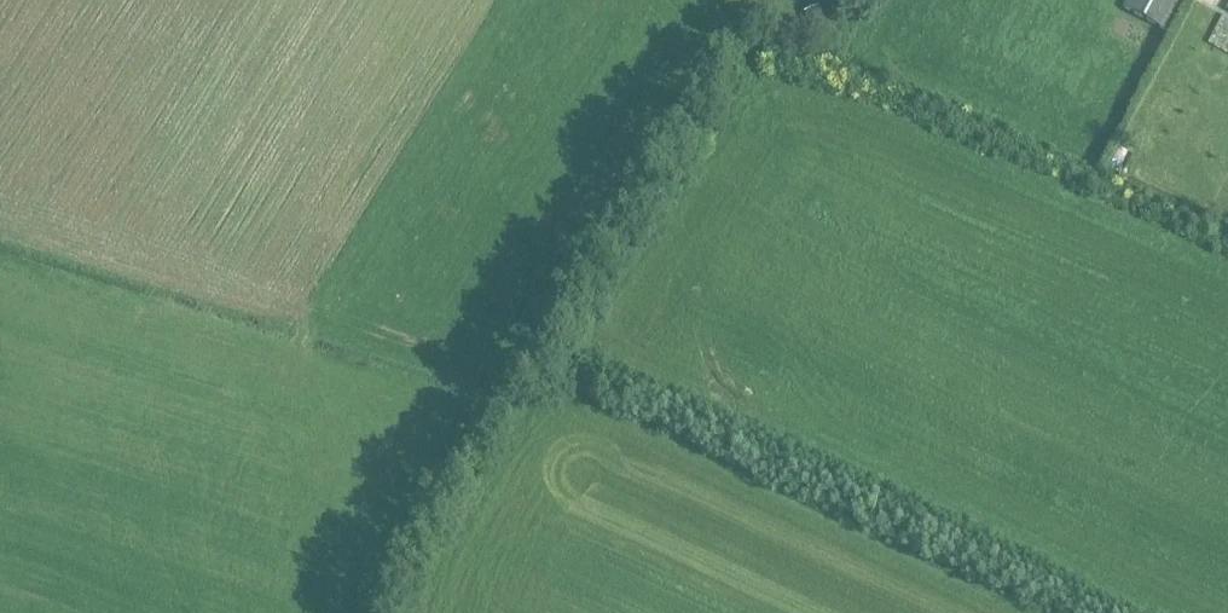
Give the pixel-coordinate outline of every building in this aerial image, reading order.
[(1124,8),(1167,32),(1184,0),(1128,0),(1124,8)] [(820,10),(807,14),(813,31),(825,28),(820,10)]
